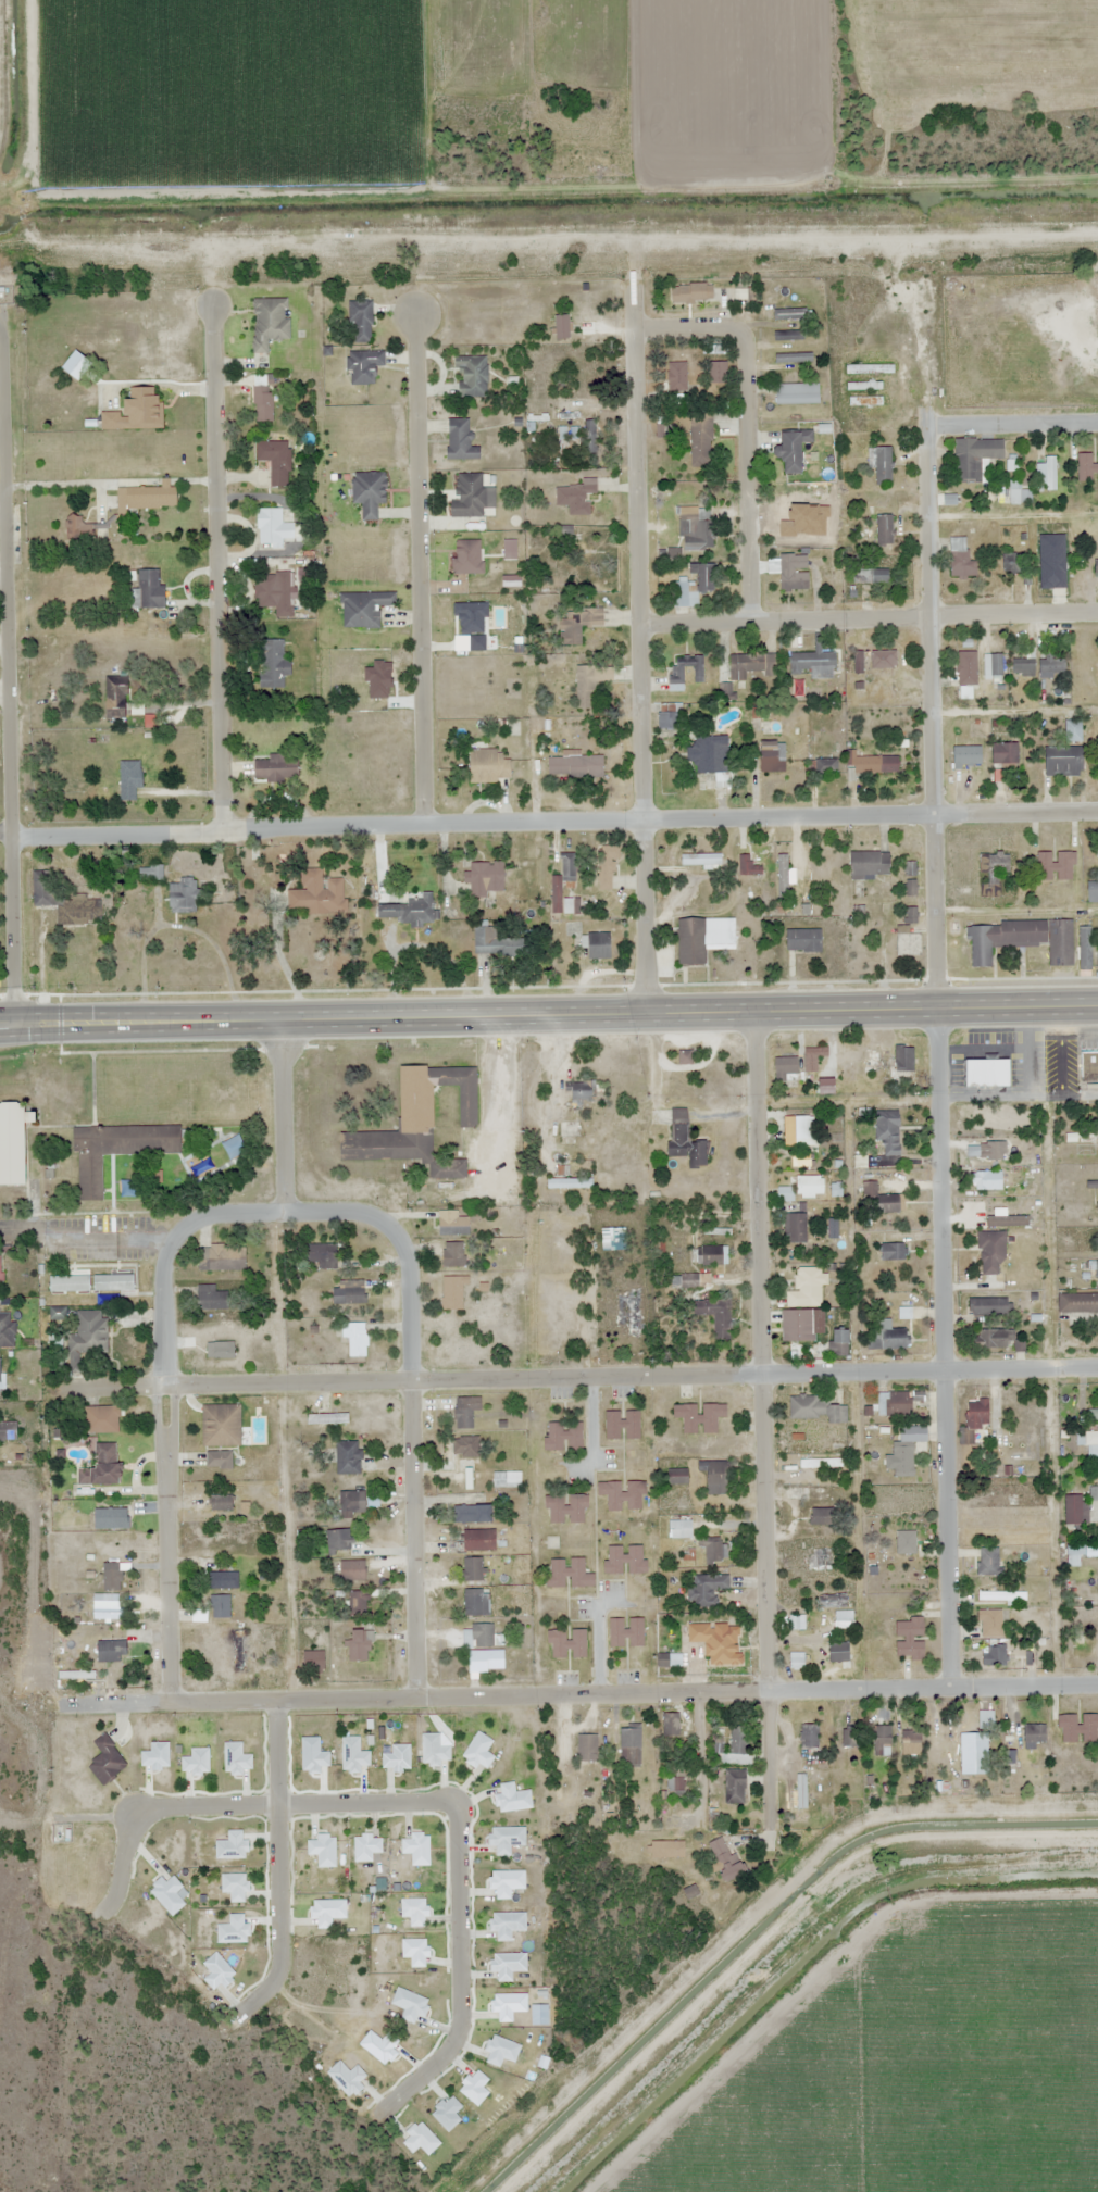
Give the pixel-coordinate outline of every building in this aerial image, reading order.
[(713,304),(713,285),(672,285),(672,304),(713,304)] [(735,300),(753,300),(753,290),(735,290),(735,300)] [(290,340),(289,299),(254,299),(254,353),(269,353),(269,340),(290,340)] [(373,343),(372,301),(349,301),(350,343),(373,343)] [(805,319),(805,309),(774,309),(774,319),(805,319)] [(555,315),(555,338),(570,338),(570,315),(555,315)] [(774,331),(774,341),(804,341),(804,331),(774,331)] [(376,366),(385,366),(385,352),(348,352),(348,385),(376,385),(376,366)] [(813,354),(775,354),(775,363),(813,363),(813,354)] [(455,356),(455,368),(462,368),(462,382),(457,382),(457,397),(487,397),(487,356),(455,356)] [(668,363),(668,391),(686,391),(686,363),(668,363)] [(273,376),(254,376),(254,422),(273,422),(273,376)] [(776,405),(819,405),(819,385),(776,385),(776,405)] [(102,430),(162,429),(161,387),(130,388),(131,399),(125,400),(125,412),(102,412),(102,430)] [(882,398),(850,398),(850,407),(882,407),(882,398)] [(691,412),(691,468),(712,468),(712,412),(691,412)] [(480,460),(480,447),(470,447),(470,419),(447,419),(448,460),(480,460)] [(803,443),(813,443),(813,433),(783,433),(783,448),(775,448),(775,460),(785,460),(785,475),(803,475),(803,443)] [(954,483),(982,483),(982,460),(1004,460),(1004,439),(954,439),(954,483)] [(257,462),(270,462),(270,487),(291,487),(291,442),(257,442),(257,462)] [(875,485),(891,485),(891,448),(875,448),(875,485)] [(1097,482),(1097,453),(1096,453),(1078,453),(1078,481),(1097,482)] [(1037,463),(1037,483),(1046,483),(1046,491),(1056,491),(1056,457),(1046,457),(1046,463),(1037,463)] [(363,504),(363,521),(377,521),(377,504),(386,504),(386,473),(353,473),(353,504),(363,504)] [(452,501),(452,517),(484,517),(485,474),(459,474),(458,501),(452,501)] [(555,487),(555,505),(567,505),(567,516),(588,516),(588,495),(596,495),(596,479),(582,479),(582,487),(555,487)] [(118,488),(118,517),(136,516),(136,509),(178,508),(178,487),(165,487),(165,488),(118,488)] [(803,498),(784,498),(784,534),(803,534),(803,498)] [(713,522),(699,522),(699,507),(680,507),(680,550),(713,550),(713,522)] [(258,510),(258,544),(294,544),(294,524),(281,524),(281,509),(258,510)] [(893,546),(892,515),(876,516),(877,546),(893,546)] [(66,516),(66,540),(95,540),(95,524),(81,524),(81,516),(66,516)] [(967,538),(950,538),(950,579),(977,579),(977,562),(967,562),(967,538)] [(1064,572),(1064,549),(1042,549),(1042,572),(1064,572)] [(1002,574),(1028,574),(1028,553),(1002,553),(1002,574)] [(780,590),(808,590),(808,555),(780,555),(780,590)] [(673,582),(673,610),(698,610),(698,594),(715,593),(715,564),(696,564),(696,582),(673,582)] [(131,590),(131,608),(162,608),(162,570),(139,570),(139,590),(131,590)] [(889,570),(853,570),(853,582),(889,582),(889,570)] [(290,571),(255,572),(256,607),(274,606),(275,617),(291,617),(290,571)] [(396,606),(396,592),(341,593),(342,629),(380,629),(380,606),(396,606)] [(584,645),(584,619),(559,619),(559,645),(584,645)] [(284,688),(284,676),(292,676),(292,661),(283,661),(283,640),(261,640),(261,688),(284,688)] [(871,651),(871,668),(896,668),(896,651),(871,651)] [(959,651),(959,697),(972,697),(972,686),(976,686),(976,651),(959,651)] [(790,672),(837,672),(837,652),(818,653),(790,654),(790,672)] [(853,652),(853,674),(863,674),(863,652),(853,652)] [(984,678),(1003,678),(1003,654),(984,654),(984,678)] [(772,655),(730,655),(730,678),(772,678),(772,655)] [(702,656),(676,656),(676,667),(669,667),(669,692),(684,692),(683,667),(693,667),(693,684),(703,684),(702,656)] [(1040,678),(1066,678),(1066,657),(1040,657),(1040,678)] [(1013,659),(1013,677),(1035,677),(1035,659),(1013,659)] [(577,708),(596,708),(596,666),(577,666),(577,708)] [(105,676),(105,719),(128,719),(128,676),(105,676)] [(659,730),(680,730),(680,705),(659,705),(659,730)] [(1065,741),(1081,741),(1081,721),(1065,721),(1065,741)] [(694,737),(694,747),(686,747),(686,763),(696,763),(696,774),(716,774),(716,788),(729,788),(728,737),(694,737)] [(761,772),(784,772),(784,741),(761,741),(761,772)] [(1019,744),(992,744),(992,767),(1019,767),(1019,744)] [(954,747),(954,766),(981,766),(981,747),(954,747)] [(1083,776),(1083,747),(1045,747),(1045,776),(1083,776)] [(471,749),(471,781),(510,782),(511,759),(502,758),(503,749),(471,749)] [(254,760),(254,781),(299,782),(299,759),(283,759),(283,755),(268,755),(268,760),(254,760)] [(604,776),(604,755),(550,755),(550,776),(604,776)] [(899,756),(847,756),(847,767),(866,767),(866,774),(899,774),(899,756)] [(837,774),(837,760),(813,760),(813,774),(837,774)] [(120,800),(136,800),(136,788),(142,788),(142,761),(120,761),(120,800)] [(615,846),(598,846),(598,889),(615,889),(615,846)] [(851,878),(890,878),(890,851),(851,851),(851,878)] [(1038,880),(1076,879),(1076,852),(1054,852),(1054,851),(1037,851),(1038,880)] [(562,880),(576,880),(576,853),(562,853),(562,880)] [(980,853),(981,895),(999,895),(999,872),(1010,872),(1010,853),(980,853)] [(681,854),(681,865),(721,865),(721,854),(681,854)] [(763,875),(763,866),(751,866),(751,854),(739,854),(739,875),(763,875)] [(469,862),(469,872),(464,872),(464,884),(471,884),(471,892),(504,892),(503,861),(469,862)] [(162,880),(162,866),(140,866),(140,880),(162,880)] [(322,870),(301,870),(300,893),(289,893),(289,910),(343,911),(343,879),(322,879),(322,870)] [(33,907),(57,907),(57,925),(101,924),(100,900),(85,900),(85,896),(62,897),(62,891),(52,892),(52,871),(32,871),(33,907)] [(169,880),(169,912),(197,912),(197,880),(169,880)] [(403,918),(403,924),(432,925),(433,892),(407,891),(407,904),(377,903),(377,918),(403,918)] [(706,965),(706,918),(678,918),(678,965),(706,965)] [(969,967),(992,967),(992,947),(1049,946),(1049,966),(1074,966),(1073,921),(968,923),(969,967)] [(473,927),(474,955),(516,954),(516,938),(498,938),(498,926),(473,927)] [(1091,968),(1091,926),(1078,926),(1078,968),(1091,968)] [(821,952),(821,929),(786,929),(786,952),(821,952)] [(897,957),(921,957),(921,930),(897,930),(897,957)] [(588,933),(588,959),(611,959),(611,933),(588,933)] [(913,1076),(913,1047),(895,1047),(895,1058),(889,1058),(889,1076),(913,1076)] [(817,1057),(828,1057),(828,1049),(805,1049),(805,1072),(817,1072),(817,1057)] [(1081,1081),(1097,1081),(1097,1051),(1081,1051),(1081,1081)] [(775,1080),(798,1080),(798,1057),(775,1057),(775,1080)] [(966,1059),(966,1086),(1010,1086),(1010,1059),(966,1059)] [(476,1066),(399,1066),(399,1131),(339,1132),(339,1161),(428,1160),(428,1179),(466,1179),(466,1160),(433,1160),(432,1085),(459,1085),(459,1127),(476,1127),(476,1066)] [(819,1093),(836,1093),(836,1079),(819,1079),(819,1093)] [(580,1110),(581,1098),(596,1100),(597,1086),(569,1084),(566,1109),(580,1110)] [(24,1185),(24,1102),(0,1102),(0,1185),(24,1185)] [(707,1168),(707,1142),(687,1142),(688,1109),(669,1109),(669,1156),(689,1156),(689,1168),(707,1168)] [(875,1142),(884,1142),(884,1156),(900,1156),(900,1111),(875,1111),(875,1142)] [(784,1147),(812,1147),(812,1116),(784,1116),(784,1147)] [(967,1128),(1012,1128),(1012,1117),(967,1117),(967,1128)] [(75,1127),(76,1200),(102,1200),(102,1154),(180,1154),(180,1126),(75,1127)] [(1000,1172),(970,1172),(970,1189),(1000,1189),(1000,1172)] [(824,1175),(796,1175),(796,1197),(824,1197),(824,1175)] [(592,1179),(547,1179),(547,1189),(592,1189),(592,1179)] [(878,1195),(878,1181),(863,1181),(863,1212),(905,1212),(905,1195),(878,1195)] [(793,1187),(777,1188),(779,1202),(794,1201),(793,1187)] [(439,1235),(469,1235),(469,1216),(457,1216),(457,1211),(439,1211),(439,1235)] [(786,1213),(787,1243),(807,1243),(806,1212),(786,1213)] [(601,1228),(601,1250),(626,1250),(626,1228),(601,1228)] [(979,1232),(979,1274),(1005,1274),(1005,1232),(979,1232)] [(465,1242),(443,1242),(443,1267),(465,1267),(465,1242)] [(906,1243),(881,1243),(881,1259),(906,1259),(906,1243)] [(336,1244),(306,1244),(306,1262),(318,1262),(318,1268),(336,1268),(336,1244)] [(245,1245),(198,1245),(198,1270),(245,1270),(245,1245)] [(724,1246),(699,1246),(699,1265),(724,1265),(724,1246)] [(786,1292),(786,1306),(822,1306),(822,1268),(797,1268),(797,1292),(786,1292)] [(134,1275),(94,1275),(94,1292),(134,1292),(134,1275)] [(90,1292),(90,1276),(50,1276),(50,1292),(90,1292)] [(443,1309),(462,1309),(462,1276),(443,1276),(443,1309)] [(334,1303),(365,1303),(365,1281),(334,1281),(334,1303)] [(197,1285),(197,1309),(228,1309),(228,1291),(215,1291),(215,1285),(197,1285)] [(1058,1293),(1058,1312),(1097,1312),(1097,1293),(1058,1293)] [(616,1337),(641,1337),(641,1294),(616,1294),(616,1337)] [(1008,1298),(968,1298),(968,1315),(1008,1315),(1008,1298)] [(730,1300),(692,1300),(692,1315),(714,1315),(714,1341),(730,1341),(730,1300)] [(824,1339),(824,1310),(788,1310),(788,1339),(824,1339)] [(76,1335),(68,1335),(68,1373),(80,1373),(80,1355),(107,1355),(107,1311),(76,1311),(76,1335)] [(14,1348),(14,1313),(0,1313),(0,1348),(14,1348)] [(366,1357),(366,1323),(348,1323),(348,1357),(366,1357)] [(908,1329),(867,1329),(867,1349),(908,1349),(908,1329)] [(849,1330),(831,1330),(831,1357),(849,1357),(849,1330)] [(1015,1348),(1015,1330),(975,1330),(975,1348),(1015,1348)] [(912,1415),(912,1393),(879,1393),(879,1415),(912,1415)] [(472,1410),(481,1410),(481,1397),(455,1397),(455,1429),(472,1429),(472,1410)] [(790,1398),(790,1418),(826,1418),(826,1398),(790,1398)] [(989,1428),(989,1400),(967,1400),(967,1428),(960,1428),(960,1445),(974,1445),(974,1428),(989,1428)] [(717,1434),(717,1417),(726,1417),(726,1404),(700,1404),(701,1405),(673,1405),(673,1418),(684,1418),(684,1434),(700,1434),(717,1434)] [(202,1405),(202,1446),(241,1446),(241,1405),(202,1405)] [(829,1423),(846,1423),(846,1405),(829,1405),(829,1423)] [(119,1407),(83,1407),(83,1433),(119,1433),(119,1407)] [(640,1411),(606,1411),(606,1439),(640,1439),(640,1411)] [(307,1414),(307,1424),(348,1424),(348,1414),(307,1414)] [(0,1420),(0,1443),(17,1443),(17,1420),(0,1420)] [(582,1423),(565,1423),(565,1422),(546,1423),(546,1451),(563,1451),(563,1447),(583,1447),(582,1423)] [(1077,1431),(1076,1445),(1097,1445),(1097,1431),(1077,1431)] [(475,1468),(475,1438),(457,1438),(457,1468),(475,1468)] [(336,1475),(361,1475),(361,1441),(336,1441),(336,1475)] [(78,1485),(119,1485),(119,1443),(96,1443),(96,1469),(78,1469),(78,1485)] [(892,1477),(914,1477),(914,1446),(892,1446),(892,1477)] [(205,1452),(205,1469),(233,1469),(233,1452),(205,1452)] [(699,1471),(707,1471),(707,1495),(731,1495),(731,1462),(699,1462),(699,1471)] [(668,1469),(668,1485),(688,1485),(688,1469),(668,1469)] [(493,1472),(493,1487),(521,1487),(521,1472),(493,1472)] [(645,1482),(624,1482),(597,1482),(597,1495),(608,1495),(608,1511),(625,1511),(625,1510),(645,1510),(645,1482)] [(366,1513),(366,1492),(340,1492),(340,1518),(350,1518),(350,1513),(366,1513)] [(546,1496),(547,1524),(586,1522),(585,1495),(566,1495),(546,1496)] [(232,1511),(232,1496),(209,1496),(209,1511),(232,1511)] [(1065,1496),(1065,1525),(1085,1525),(1085,1496),(1065,1496)] [(453,1523),(494,1523),(494,1505),(453,1505),(453,1523)] [(830,1525),(830,1508),(809,1509),(810,1525),(830,1525)] [(117,1538),(117,1520),(96,1520),(96,1538),(117,1538)] [(351,1530),(328,1530),(328,1554),(351,1554),(351,1530)] [(463,1530),(463,1551),(496,1551),(496,1530),(463,1530)] [(892,1548),(923,1548),(923,1530),(892,1530),(892,1548)] [(212,1543),(254,1543),(254,1532),(212,1532),(212,1543)] [(682,1539),(682,1563),(694,1563),(694,1539),(682,1539)] [(697,1549),(705,1549),(705,1563),(728,1563),(728,1539),(697,1539),(697,1549)] [(606,1574),(626,1574),(646,1574),(645,1546),(625,1546),(606,1546),(606,1574)] [(1067,1547),(1067,1566),(1080,1566),(1080,1557),(1097,1557),(1097,1547),(1067,1547)] [(998,1548),(978,1548),(978,1575),(998,1575),(998,1548)] [(831,1571),(831,1554),(807,1554),(807,1571),(831,1571)] [(464,1558),(464,1582),(484,1582),(484,1558),(464,1558)] [(549,1588),(568,1588),(568,1587),(595,1587),(595,1574),(585,1574),(585,1558),(568,1558),(568,1559),(549,1559),(549,1588)] [(365,1581),(365,1561),(340,1561),(340,1581),(365,1581)] [(121,1563),(103,1563),(103,1592),(121,1592),(121,1563)] [(239,1572),(210,1572),(210,1589),(239,1589),(239,1572)] [(714,1608),(714,1590),(730,1590),(730,1576),(693,1576),(693,1588),(689,1588),(689,1608),(714,1608)] [(490,1616),(490,1589),(464,1589),(464,1616),(490,1616)] [(370,1592),(348,1592),(348,1613),(370,1613),(370,1592)] [(1026,1592),(978,1592),(978,1601),(1026,1601),(1026,1592)] [(819,1607),(848,1607),(848,1594),(819,1594),(819,1607)] [(211,1618),(230,1618),(230,1595),(211,1595),(211,1618)] [(120,1620),(120,1601),(93,1601),(93,1620),(120,1620)] [(1002,1637),(1002,1610),(979,1610),(979,1637),(1002,1637)] [(852,1612),(834,1612),(834,1627),(852,1627),(852,1612)] [(805,1616),(790,1616),(790,1631),(805,1631),(805,1616)] [(627,1647),(644,1646),(644,1618),(627,1619),(627,1618),(609,1618),(610,1647),(627,1647)] [(924,1659),(925,1618),(896,1618),(896,1639),(897,1639),(896,1658),(924,1659)] [(493,1624),(472,1624),(472,1646),(493,1646),(493,1624)] [(243,1630),(234,1630),(234,1666),(243,1666),(243,1630)] [(550,1658),(569,1658),(569,1657),(587,1657),(587,1630),(572,1630),(572,1640),(566,1640),(565,1630),(549,1630),(550,1658)] [(372,1661),(372,1631),(350,1631),(350,1661),(372,1661)] [(829,1643),(829,1662),(850,1662),(850,1643),(829,1643)] [(983,1666),(1006,1666),(1006,1646),(983,1646),(983,1666)] [(324,1670),(324,1651),(303,1651),(303,1670),(324,1670)] [(469,1651),(469,1671),(504,1671),(504,1651),(469,1651)] [(804,1669),(804,1653),(790,1653),(790,1669),(804,1669)] [(735,1654),(712,1654),(712,1672),(735,1672),(735,1654)] [(682,1655),(657,1655),(657,1668),(682,1668),(682,1655)] [(979,1728),(993,1728),(993,1712),(979,1712),(979,1728)] [(663,1714),(663,1738),(679,1738),(679,1714),(663,1714)] [(1079,1715),(1060,1715),(1060,1742),(1097,1741),(1097,1714),(1079,1715)] [(818,1725),(800,1725),(800,1749),(818,1749),(818,1725)] [(1024,1743),(1045,1743),(1045,1725),(1024,1725),(1024,1743)] [(873,1757),(891,1757),(891,1726),(873,1726),(873,1757)] [(843,1727),(843,1748),(859,1748),(859,1727),(843,1727)] [(640,1729),(620,1729),(620,1766),(640,1766),(640,1729)] [(749,1764),(749,1729),(730,1729),(730,1764),(749,1764)] [(902,1731),(902,1756),(921,1756),(921,1731),(902,1731)] [(93,1743),(102,1754),(88,1766),(104,1787),(130,1766),(104,1734),(93,1743)] [(577,1762),(597,1762),(597,1734),(577,1734),(577,1762)] [(746,1770),(725,1770),(725,1805),(746,1805),(746,1770)] [(685,1794),(685,1777),(667,1777),(666,1794),(685,1794)] [(708,1843),(725,1883),(748,1874),(742,1861),(733,1865),(721,1837),(708,1843)]
